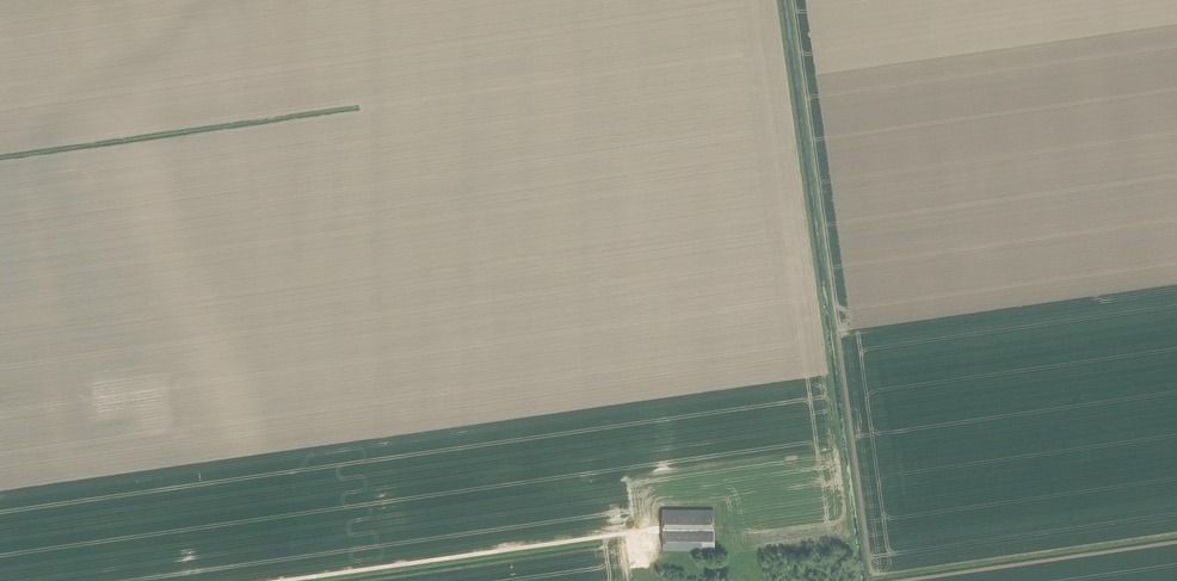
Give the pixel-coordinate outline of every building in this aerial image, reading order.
[(714,549),(714,531),(714,510),(662,509),(663,550),(700,550),(700,548),(714,549)]
